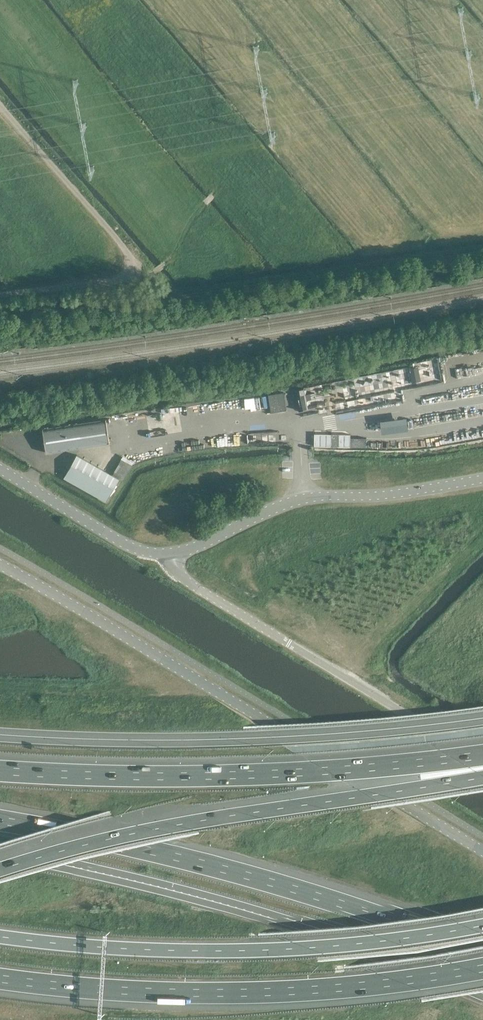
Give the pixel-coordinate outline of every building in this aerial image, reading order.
[(438,364),(425,367),(417,369),(418,375),(412,376),(414,393),(437,389),(435,377),(440,376),(438,364)] [(408,375),(347,385),(348,392),(334,394),(335,401),(365,396),(367,405),(377,403),(378,408),(399,404),(396,390),(410,387),(408,375)] [(106,419),(42,428),(46,453),(109,443),(106,419)] [(350,435),(314,434),(314,446),(350,447),(350,435)] [(117,481),(74,457),(61,480),(88,495),(104,504),(117,481)] [(92,813),(94,821),(106,817),(104,809),(92,813)] [(368,864),(350,874),(354,880),(371,869),(368,864)] [(215,885),(226,888),(228,883),(216,880),(215,885)] [(247,884),(249,895),(259,894),(258,883),(247,884)] [(450,931),(454,920),(450,919),(445,930),(450,931)] [(435,948),(436,943),(424,940),(423,945),(435,948)]
